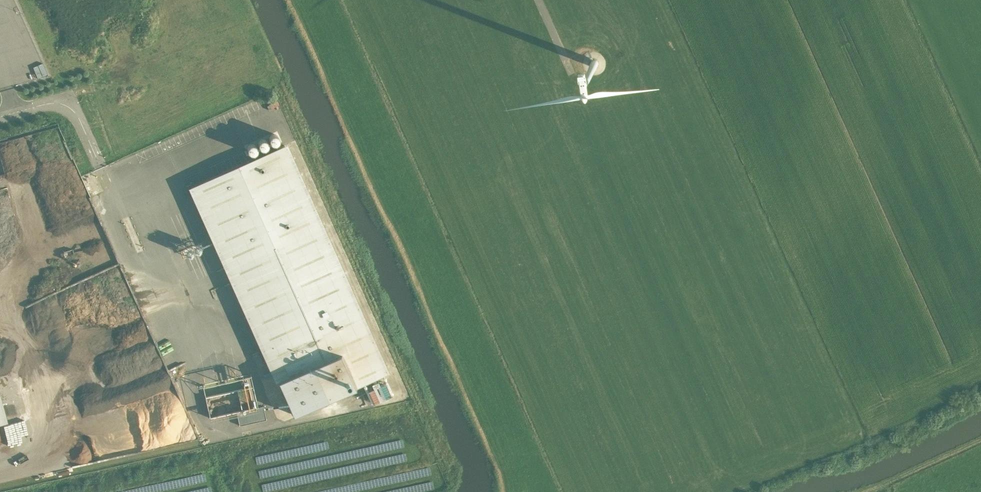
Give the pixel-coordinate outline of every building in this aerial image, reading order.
[(598,66),(598,65),(598,64),(598,63),(598,62),(597,61),(596,60),(595,60),(594,60),(593,60),(592,61),(591,61),(591,62),(590,63),(590,64),(590,65),(591,66),(592,67),(593,68),(594,68),(595,68),(596,67),(597,67),(598,66)] [(271,148),(272,148),(274,149),(275,148),(277,147),(278,146),(278,144),(278,143),(278,141),(277,140),(275,139),(273,138),(272,139),(270,140),(269,141),(268,142),(268,144),(269,145),(269,147),(271,148)] [(259,152),(261,153),(262,153),(264,153),(266,152),(267,151),(267,149),(267,147),(267,146),(266,144),(264,143),(262,143),(261,143),(259,144),(258,145),(257,147),(257,148),(257,150),(258,151),(259,152)] [(217,244),(293,415),(386,373),(284,145),(191,186),(216,243),(217,244)] [(248,158),(250,158),(251,159),(253,158),(254,157),(255,156),(256,154),(256,152),(255,151),(254,149),(253,149),(251,148),(249,149),(248,149),(247,151),(246,152),(246,154),(246,155),(247,157),(248,158)] [(258,352),(253,354),(259,367),(263,364),(258,352)]
